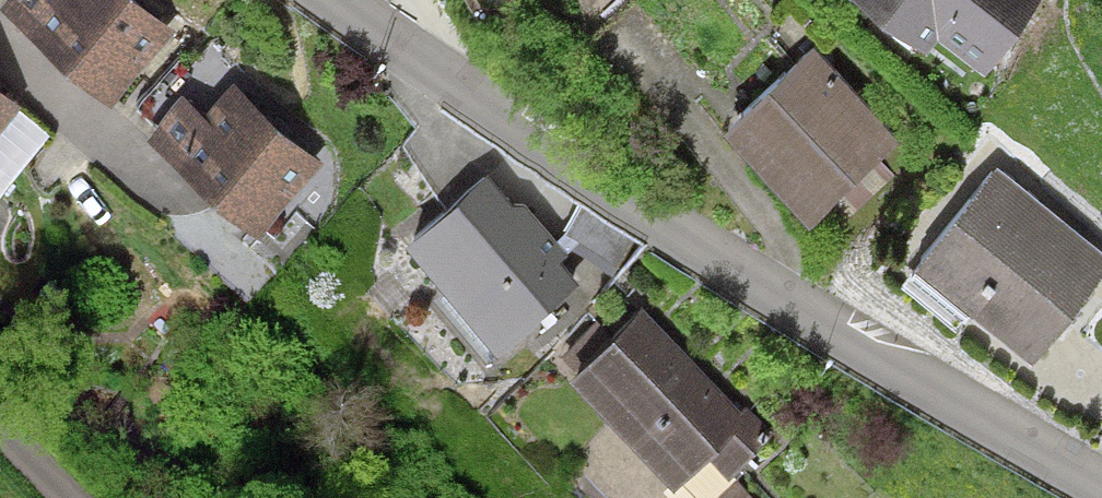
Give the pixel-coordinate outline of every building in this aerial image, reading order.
[(140,0),(4,0),(0,5),(0,13),(112,109),(178,33),(140,0)] [(928,40),(939,27),(981,59),(1027,0),(877,0),(928,40)] [(902,134),(817,38),(726,117),(811,213),(902,134)] [(139,101),(157,117),(182,88),(196,72),(177,56),(139,101)] [(207,109),(182,88),(157,117),(149,127),(260,231),(323,160),(235,73),(207,109)] [(0,84),(0,184),(51,131),(0,84)] [(996,160),(918,257),(1036,351),(1101,268),(1101,244),(996,160)] [(489,166),(412,223),(496,336),(575,278),(559,257),(560,242),(527,201),(513,198),(489,166)] [(633,237),(583,206),(560,242),(610,273),(633,237)] [(641,300),(569,366),(673,477),(708,445),(728,467),(770,428),(745,401),(740,406),(641,300)]
